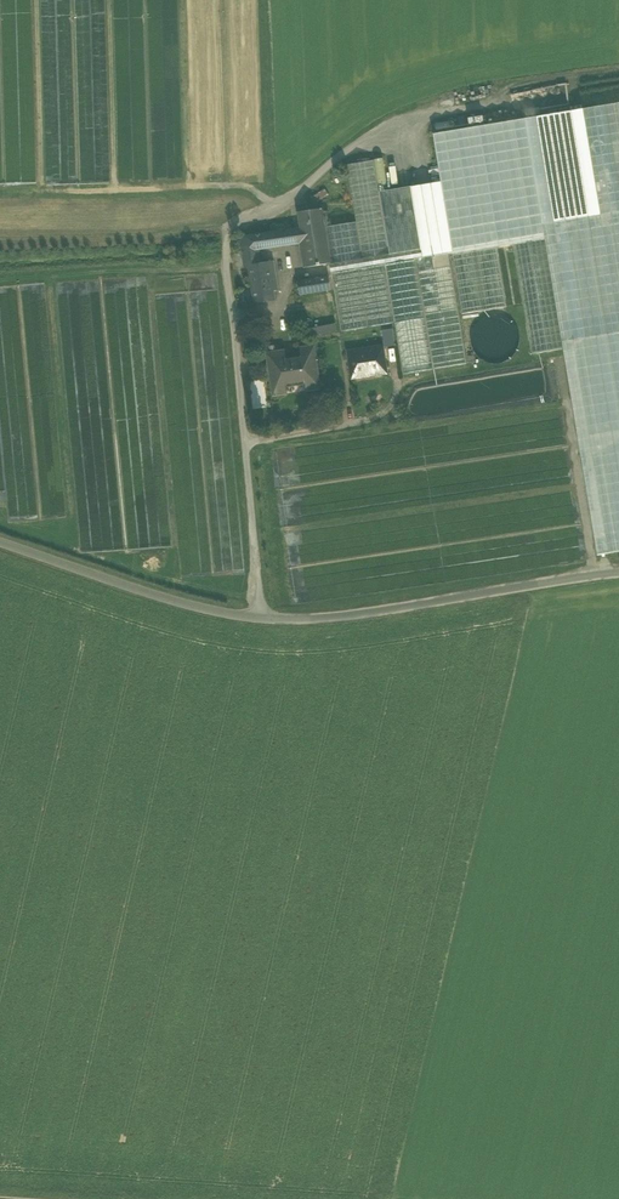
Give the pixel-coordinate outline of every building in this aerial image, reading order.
[(531,115),(571,109),(566,83),(512,92),(514,104),(528,102),(531,115)] [(411,186),(423,257),(449,253),(449,254),(452,253),(497,246),(513,243),(546,238),(564,341),(618,332),(618,102),(433,133),(441,181),(411,186)] [(437,132),(453,128),(451,120),(435,124),(437,132)] [(384,158),(374,160),(378,186),(388,184),(384,158)] [(403,373),(435,368),(416,258),(423,257),(411,186),(379,192),(378,186),(374,160),(347,164),(357,221),(325,226),(331,263),(342,332),(395,323),(403,373)] [(313,196),(317,201),(328,194),(325,189),(313,196)] [(303,243),(307,267),(331,263),(325,226),(322,208),(298,212),(301,227),(303,243)] [(242,239),(243,251),(259,249),(303,243),(301,227),(253,234),(241,236),(242,239)] [(513,243),(532,353),(563,348),(565,348),(564,341),(546,238),(513,243)] [(452,253),(462,314),(507,307),(497,246),(452,253)] [(249,266),(255,302),(275,299),(274,289),(278,289),(274,260),(261,263),(259,249),(243,251),(246,267),(249,266)] [(416,258),(435,368),(467,363),(449,254),(449,253),(423,257),(416,258)] [(298,281),(300,294),(332,289),(330,276),(298,281)] [(472,333),(471,342),(474,351),(480,358),(489,362),(498,363),(507,360),(515,354),(519,345),(519,336),(516,327),(510,319),(502,315),(492,315),(483,318),(476,324),(472,333)] [(336,323),(308,328),(310,337),(338,331),(336,323)] [(382,330),(384,346),(395,344),(393,329),(382,330)] [(598,554),(618,551),(618,332),(564,341),(565,348),(563,348),(571,396),(598,554)] [(267,353),(274,395),(287,393),(286,382),(305,379),(306,384),(320,382),(314,346),(301,348),(302,358),(287,360),(285,350),(267,353)] [(382,347),(348,352),(350,360),(351,360),(354,379),(357,379),(356,376),(374,373),(374,374),(386,372),(382,347)]
